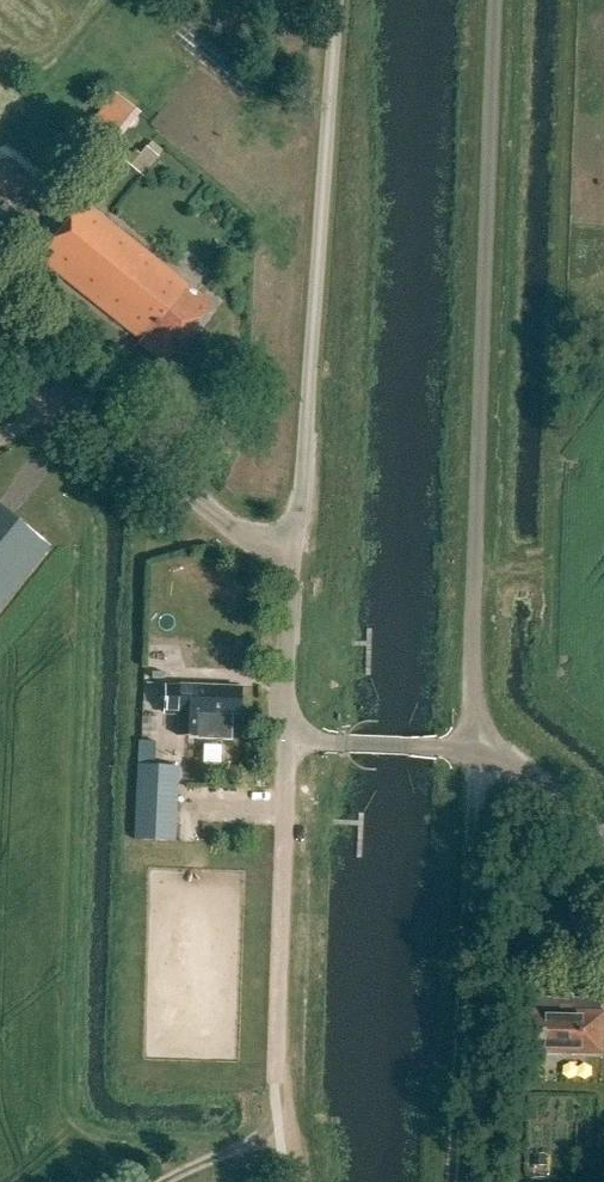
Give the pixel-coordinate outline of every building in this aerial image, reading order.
[(114,94),(78,141),(104,161),(140,114),(114,94)] [(145,175),(161,154),(147,144),(132,165),(145,175)] [(142,340),(139,345),(162,363),(209,305),(82,204),(39,258),(142,340)] [(49,546),(0,505),(0,605),(49,546)] [(243,712),(244,685),(182,682),(182,684),(171,683),(171,700),(181,701),(181,709),(182,709),(181,733),(200,734),(201,710),(243,712)] [(174,844),(177,768),(135,766),(133,842),(174,844)] [(602,1013),(603,992),(589,991),(588,999),(546,997),(546,991),(531,990),(530,1014),(529,1049),(603,1051),(603,1027),(603,1013),(602,1013)]
